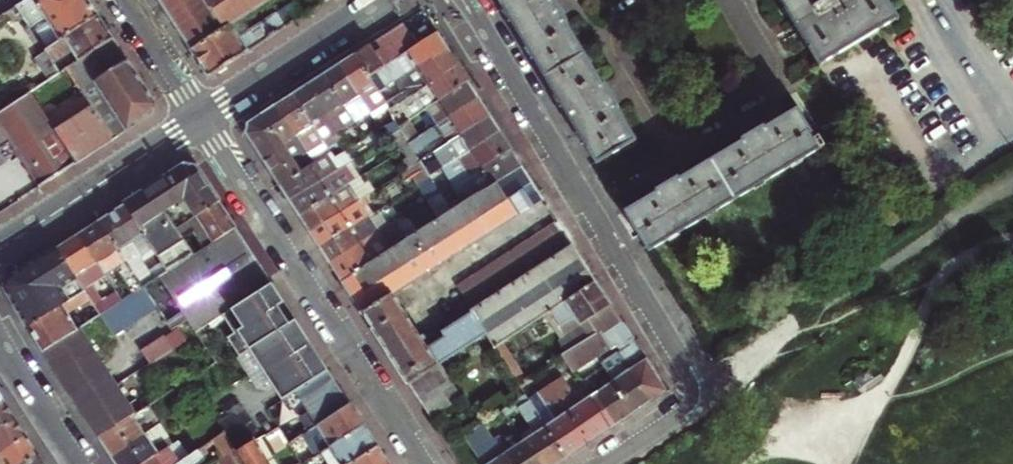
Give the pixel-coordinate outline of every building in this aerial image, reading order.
[(10,11),(15,18),(20,15),(30,29),(45,19),(60,42),(99,18),(87,0),(27,0),(10,11)] [(159,1),(163,8),(169,16),(193,53),(232,28),(275,0),(158,0),(159,1)] [(600,163),(638,140),(612,96),(559,8),(554,0),(500,0),(600,163)] [(829,81),(905,34),(884,0),(780,0),(829,81)] [(232,28),(193,53),(203,67),(210,78),(304,18),(295,4),(239,40),(232,28)] [(106,30),(99,18),(60,42),(45,52),(46,53),(53,64),(73,51),(80,61),(113,40),(106,30)] [(370,77),(417,47),(403,24),(376,41),(355,55),(370,77)] [(438,34),(417,47),(370,77),(386,103),(392,100),(391,98),(399,93),(395,85),(448,50),(444,44),(438,34)] [(121,52),(113,40),(80,61),(67,70),(81,92),(94,83),(127,62),(121,52)] [(455,60),(448,50),(395,85),(399,93),(411,85),(417,93),(459,66),(455,60)] [(53,64),(46,53),(35,60),(49,81),(60,74),(53,64)] [(349,59),(339,65),(370,113),(386,103),(370,77),(355,55),(349,59)] [(144,87),(127,62),(94,83),(127,132),(153,115),(156,105),(144,87)] [(334,69),(324,75),(355,123),(370,113),(339,65),(334,69)] [(465,75),(459,66),(417,93),(399,105),(409,120),(427,109),(469,82),(465,75)] [(317,79),(309,85),(339,133),(355,123),(324,75),(317,79)] [(476,93),(469,82),(427,109),(438,126),(480,99),(476,93)] [(302,90),(292,95),(323,143),(339,133),(309,85),(302,90)] [(402,97),(399,93),(391,98),(392,100),(386,103),(390,111),(396,107),(393,102),(402,97)] [(76,165),(54,132),(29,94),(0,113),(0,129),(10,143),(23,163),(39,189),(62,174),(76,165)] [(286,100),(277,105),(308,153),(323,143),(292,95),(286,100)] [(487,110),(480,99),(438,126),(419,138),(409,144),(411,146),(416,155),(445,137),(448,143),(491,116),(487,110)] [(271,109),(261,116),(292,163),(297,160),(308,153),(277,105),(271,109)] [(113,141),(91,108),(54,132),(76,165),(99,150),(113,141)] [(669,186),(627,211),(652,250),(827,147),(821,136),(816,139),(798,109),(757,134),(669,186)] [(265,164),(279,186),(304,171),(297,160),(292,163),(261,116),(248,124),(246,134),(265,164)] [(498,127),(491,116),(448,143),(434,152),(445,169),(459,160),(501,132),(498,127)] [(399,127),(394,121),(385,127),(391,137),(392,136),(401,131),(399,127)] [(419,138),(409,121),(399,127),(401,131),(409,144),(419,138)] [(10,143),(0,129),(0,150),(10,143)] [(411,146),(409,144),(401,131),(392,136),(402,151),(411,146)] [(509,144),(501,132),(459,160),(470,177),(513,149),(509,144)] [(416,155),(411,146),(402,151),(405,157),(401,160),(408,170),(421,162),(416,155)] [(520,161),(513,149),(470,177),(481,194),(523,166),(520,161)] [(285,195),(290,202),(351,162),(345,152),(334,159),(330,154),(304,171),(279,186),(285,195)] [(454,187),(470,177),(459,160),(445,169),(443,170),(454,187)] [(296,212),(300,217),(361,178),(351,162),(290,202),(296,212)] [(431,178),(421,162),(408,170),(401,174),(406,182),(412,178),(418,186),(431,178)] [(35,192),(39,189),(23,163),(10,172),(27,197),(35,192)] [(530,177),(523,166),(481,194),(465,204),(452,212),(439,220),(408,241),(342,283),(353,299),(363,314),(391,296),(541,200),(544,198),(530,177)] [(158,185),(125,206),(145,236),(169,274),(195,257),(176,228),(182,224),(184,226),(190,222),(220,203),(197,168),(186,167),(158,185)] [(27,197),(10,172),(0,178),(0,215),(27,197)] [(465,204),(481,194),(470,177),(454,187),(465,204)] [(307,228),(310,233),(368,196),(376,191),(370,182),(366,185),(361,178),(300,217),(307,228)] [(441,193),(431,178),(418,186),(427,202),(441,193)] [(427,202),(439,220),(452,212),(441,193),(427,202)] [(316,243),(320,249),(378,212),(368,196),(310,233),(316,243)] [(220,203),(190,222),(202,241),(209,242),(212,246),(237,230),(231,221),(220,203)] [(100,223),(143,290),(149,287),(125,248),(145,236),(125,206),(116,212),(100,223)] [(326,259),(330,264),(387,228),(378,212),(320,249),(326,259)] [(338,277),(342,283),(408,241),(396,222),(387,228),(330,264),(338,277)] [(79,236),(98,266),(105,276),(113,271),(131,298),(143,290),(100,223),(91,228),(79,236)] [(472,310),(571,247),(565,236),(557,224),(458,288),(472,310)] [(255,257),(237,230),(212,246),(195,257),(169,274),(149,287),(143,290),(157,311),(166,325),(184,313),(260,264),(255,257)] [(71,241),(58,250),(85,292),(87,295),(94,291),(91,287),(101,281),(93,269),(98,266),(79,236),(71,241)] [(574,245),(571,247),(472,310),(471,311),(473,314),(486,334),(494,347),(503,342),(545,315),(597,281),(587,264),(574,245)] [(74,300),(85,292),(58,250),(53,253),(46,257),(74,300)] [(22,316),(29,328),(64,306),(67,312),(72,309),(68,303),(74,300),(46,257),(7,282),(5,288),(22,316)] [(268,277),(260,264),(184,313),(198,334),(224,317),(273,285),(268,277)] [(614,306),(597,281),(545,315),(548,320),(553,317),(566,337),(561,340),(558,342),(566,353),(596,333),(600,338),(611,331),(625,323),(614,306)] [(237,352),(293,316),(286,305),(273,285),(224,317),(235,335),(229,339),(237,352)] [(101,317),(100,318),(113,340),(157,311),(143,290),(131,298),(123,304),(101,317)] [(85,292),(74,300),(68,303),(72,309),(77,306),(82,314),(94,306),(87,295),(85,292)] [(116,293),(94,307),(101,317),(123,304),(116,293)] [(401,373),(408,384),(437,366),(426,349),(391,296),(363,314),(372,329),(386,350),(401,373)] [(39,343),(45,353),(80,331),(67,312),(64,306),(29,328),(39,343)] [(445,337),(426,349),(437,366),(439,364),(486,334),(473,314),(442,333),(445,337)] [(293,316),(237,352),(240,358),(251,351),(278,393),(284,401),(297,393),(329,372),(324,364),(299,325),(293,316)] [(553,317),(548,320),(561,340),(566,337),(553,317)] [(625,323),(611,331),(600,338),(596,333),(566,353),(561,356),(572,373),(579,378),(601,364),(618,353),(636,341),(632,334),(625,323)] [(176,328),(140,351),(149,365),(184,342),(176,328)] [(52,364),(73,396),(107,373),(80,331),(45,353),(52,364)] [(657,373),(636,341),(618,353),(651,403),(669,391),(657,373)] [(503,342),(494,347),(515,379),(520,376),(523,373),(503,342)] [(646,407),(651,403),(618,353),(601,364),(613,382),(635,414),(646,407)] [(421,405),(443,391),(452,385),(439,364),(437,366),(408,384),(412,390),(419,401),(421,405)] [(341,390),(329,372),(297,393),(309,413),(301,419),(309,432),(351,406),(341,390)] [(96,430),(101,439),(135,417),(107,373),(73,396),(96,430)] [(515,379),(520,386),(524,383),(520,376),(515,379)] [(627,419),(635,414),(613,382),(603,389),(594,376),(585,382),(599,392),(608,405),(603,408),(616,427),(627,419)] [(606,433),(616,427),(603,408),(608,405),(599,392),(585,382),(584,381),(570,389),(563,378),(553,385),(591,443),(606,433)] [(582,449),(591,443),(553,385),(530,400),(568,459),(582,449)] [(443,391),(421,405),(426,413),(430,418),(451,404),(443,391)] [(568,459),(530,400),(517,408),(533,432),(538,433),(525,441),(531,451),(527,453),(530,459),(535,457),(539,463),(560,463),(568,459)] [(5,404),(0,407),(0,431),(16,422),(12,414),(5,404)] [(351,406),(309,432),(289,445),(290,446),(291,449),(299,462),(301,463),(307,463),(323,453),(365,427),(358,417),(351,406)] [(157,429),(162,426),(149,408),(141,413),(148,424),(152,422),(157,429)] [(108,450),(113,457),(148,435),(135,417),(101,439),(100,439),(108,450)] [(16,422),(0,431),(0,455),(27,439),(24,433),(16,422)] [(174,443),(162,426),(157,429),(148,435),(113,457),(118,463),(143,463),(174,443)] [(499,458),(479,426),(465,435),(483,463),(503,463),(499,458)] [(365,427),(323,453),(330,463),(353,463),(379,448),(371,435),(365,427)] [(276,454),(290,446),(289,445),(279,429),(266,437),(276,454)] [(27,439),(0,455),(0,463),(25,463),(39,456),(33,448),(27,439)] [(268,459),(263,450),(258,441),(238,453),(244,463),(260,463),(268,459)] [(535,457),(530,459),(527,453),(531,451),(525,441),(499,458),(503,463),(539,463),(535,457)] [(181,463),(174,453),(179,449),(174,443),(143,463),(180,463),(181,463)] [(207,463),(205,459),(217,451),(212,443),(181,463),(180,463),(206,463),(207,463)] [(353,463),(390,463),(387,459),(379,448),(353,463)] [(281,463),(296,463),(299,462),(291,449),(277,458),(281,463)] [(222,463),(244,463),(238,453),(237,451),(225,459),(221,462),(222,463)] [(39,456),(25,463),(44,463),(39,456)]
